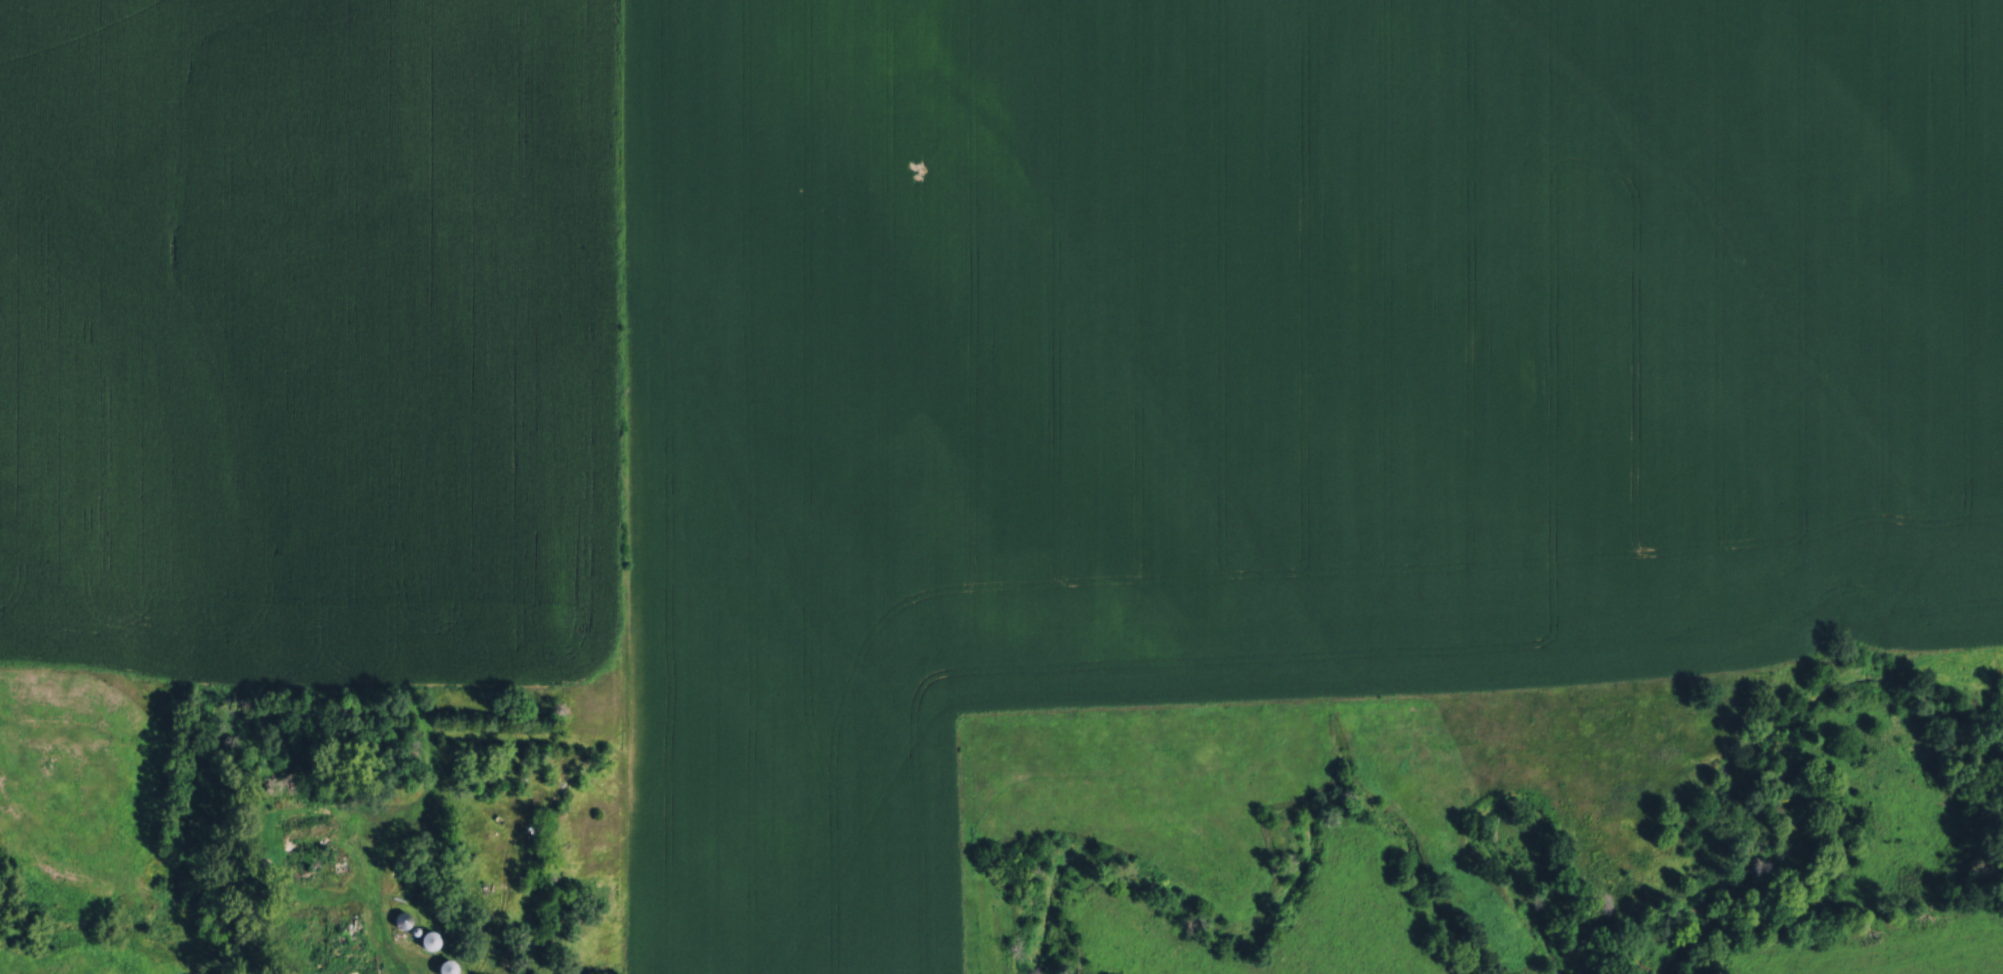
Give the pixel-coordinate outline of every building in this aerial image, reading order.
[(395,910),(393,925),(407,926),(409,912),(395,910)] [(439,937),(425,926),(414,940),(428,951),(439,937)] [(436,958),(432,972),(438,973),(452,973),(455,963),(436,958)]
